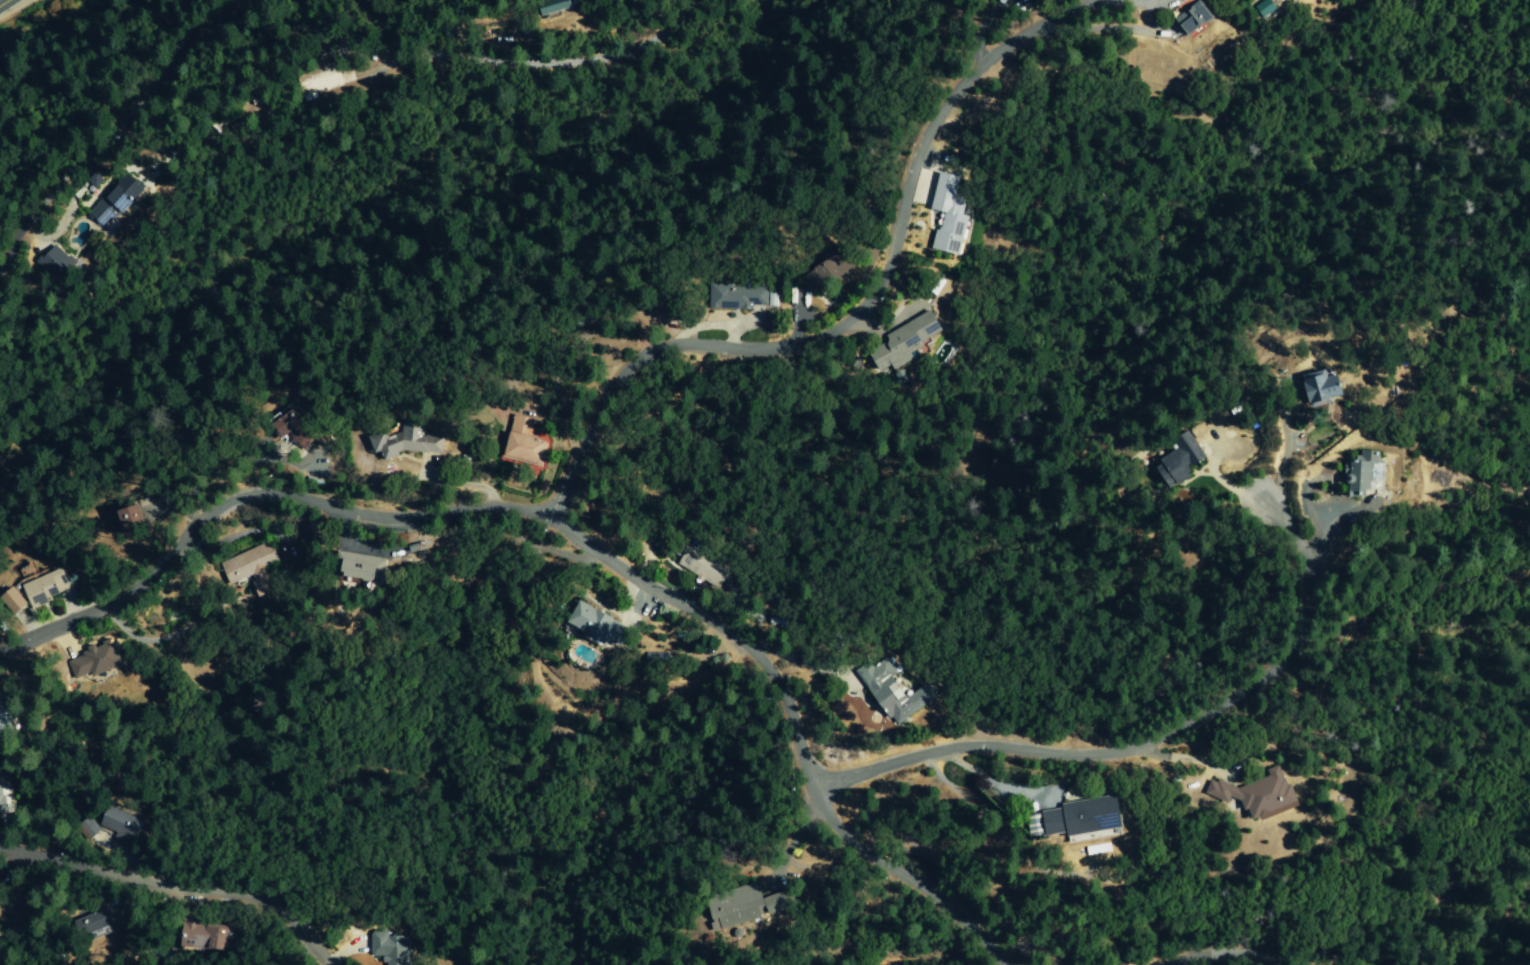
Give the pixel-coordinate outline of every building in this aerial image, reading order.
[(549,2),(551,14),(582,10),(581,0),(564,0),(549,2)] [(1267,0),(1262,0),(1252,7),(1260,18),(1273,9),(1267,0)] [(1175,34),(1205,20),(1195,1),(1166,15),(1175,34)] [(149,190),(131,172),(89,212),(104,228),(122,211),(125,214),(149,190)] [(956,177),(935,172),(927,210),(940,213),(937,229),(932,229),(928,250),(955,256),(967,204),(951,200),(956,177)] [(59,288),(80,269),(58,244),(37,263),(59,288)] [(853,271),(843,256),(832,263),(828,257),(799,276),(813,297),(853,271)] [(708,308),(751,310),(751,305),(767,306),(768,287),(709,284),(708,308)] [(865,353),(876,372),(888,366),(891,371),(911,360),(906,351),(938,334),(927,312),(882,335),(886,342),(865,353)] [(1292,378),(1301,408),(1334,398),(1326,368),(1292,378)] [(288,439),(295,435),(305,449),(321,437),(301,409),(278,425),(288,439)] [(528,419),(503,414),(494,460),(537,468),(542,442),(524,439),(528,419)] [(434,453),(434,435),(415,435),(415,426),(393,425),(393,433),(382,433),(382,436),(361,435),(361,453),(372,453),(372,459),(390,459),(390,452),(434,453)] [(1163,490),(1187,474),(1183,469),(1200,458),(1183,430),(1167,441),(1172,450),(1147,466),(1163,490)] [(1372,452),(1351,452),(1351,463),(1338,463),(1338,498),(1355,498),(1355,491),(1378,491),(1378,465),(1372,465),(1372,452)] [(129,535),(149,526),(140,505),(119,514),(129,535)] [(674,566),(717,589),(728,570),(677,542),(671,553),(678,557),(674,566)] [(229,585),(273,567),(264,545),(220,563),(229,585)] [(370,583),(374,558),(335,552),(332,576),(370,583)] [(70,591),(63,569),(42,576),(41,574),(37,579),(15,586),(3,598),(20,614),(27,607),(23,594),(20,591),(22,588),(26,591),(32,610),(44,606),(53,597),(70,591)] [(609,645),(619,623),(575,602),(565,623),(609,645)] [(123,653),(119,654),(116,643),(80,650),(84,668),(78,669),(80,679),(126,670),(123,653)] [(886,726),(933,701),(924,685),(900,698),(888,676),(892,675),(883,659),(867,668),(865,664),(855,669),(886,726)] [(1,724),(1,733),(19,732),(18,709),(0,710),(0,724),(1,724)] [(1294,808),(1286,786),(1281,784),(1274,766),(1262,770),(1265,778),(1234,788),(1215,781),(1206,784),(1202,795),(1225,803),(1227,798),(1237,802),(1240,810),(1244,812),(1247,820),(1252,818),(1258,820),(1294,808)] [(1021,815),(1024,839),(1062,834),(1064,843),(1075,842),(1074,835),(1110,830),(1111,834),(1115,834),(1110,797),(1055,804),(1056,810),(1021,815)] [(135,840),(143,820),(107,805),(98,826),(114,833),(112,838),(127,845),(130,838),(135,840)] [(759,899),(754,883),(700,899),(710,932),(781,911),(776,894),(759,899)] [(79,920),(88,934),(105,924),(96,909),(79,920)] [(181,948),(230,949),(230,926),(181,925),(181,948)] [(409,936),(389,936),(389,930),(371,931),(371,956),(385,956),(385,964),(391,964),(409,964),(409,936)]
